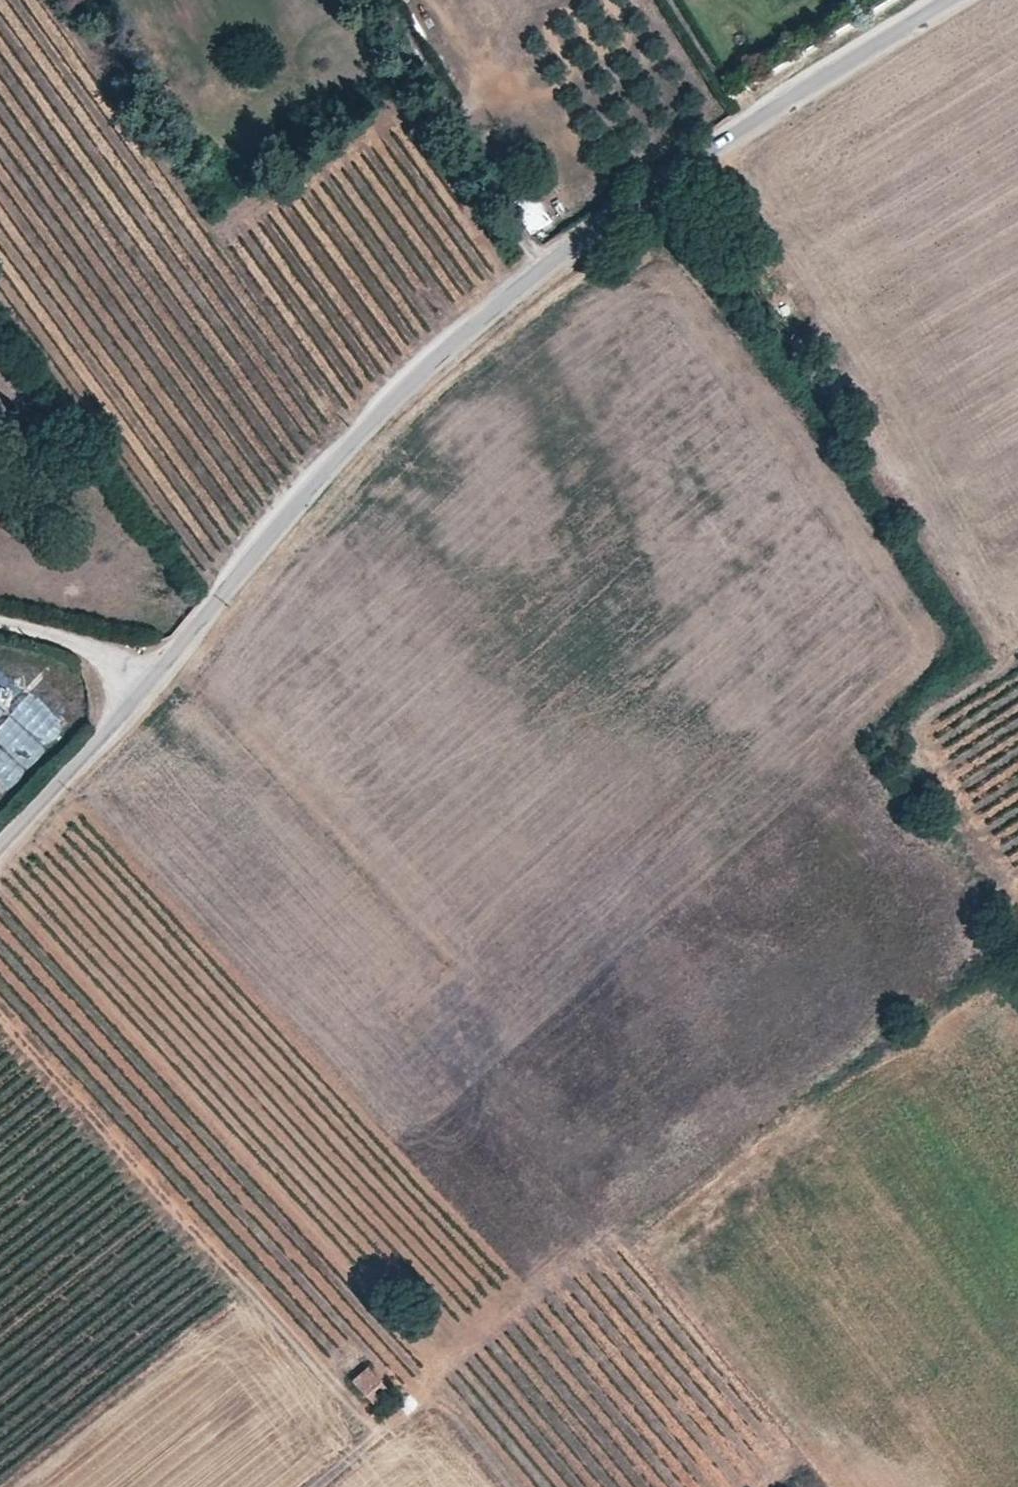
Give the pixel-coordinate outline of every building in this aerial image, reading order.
[(531,195),(511,205),(528,231),(549,220),(531,195)] [(5,795),(67,727),(0,667),(0,791),(5,795)] [(353,1380),(375,1407),(389,1396),(366,1369),(353,1380)]
